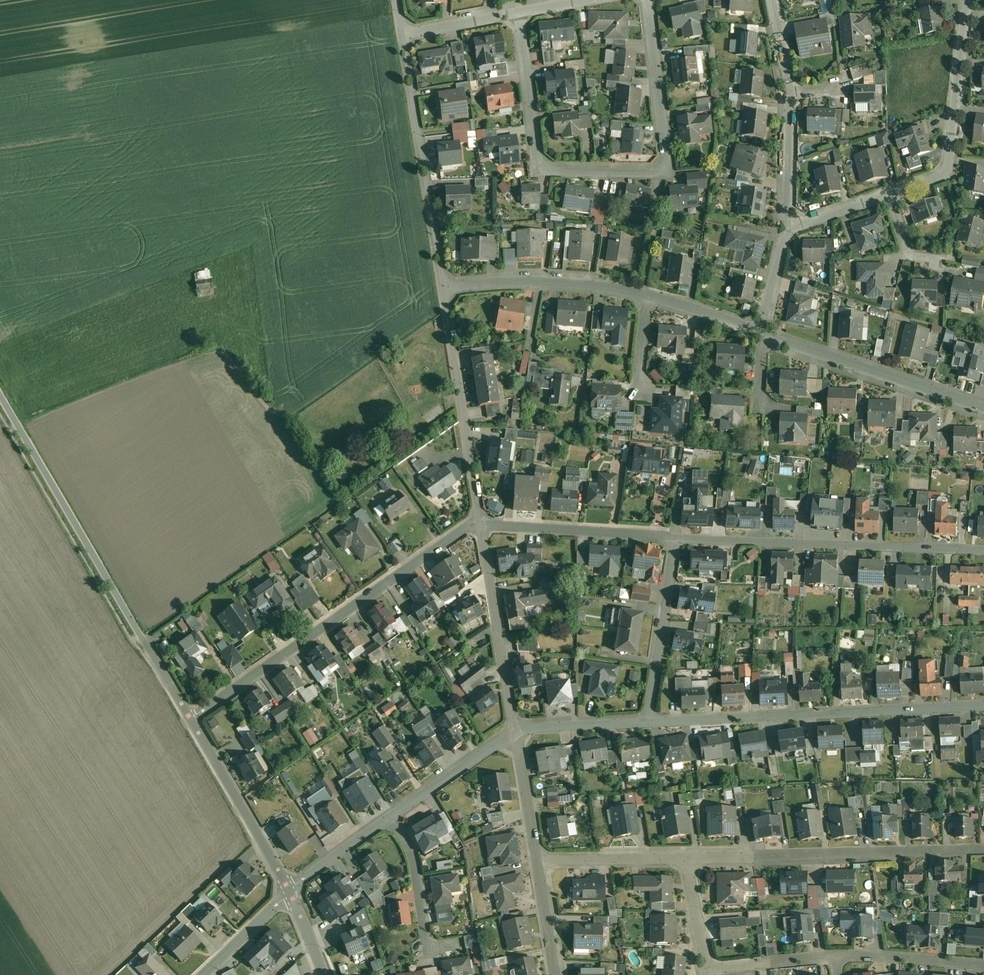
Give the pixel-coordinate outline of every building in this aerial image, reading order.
[(704,0),(694,3),(695,5),(696,5),(698,15),(706,13),(704,0)] [(729,10),(751,12),(752,0),(730,0),(729,10)] [(930,9),(940,8),(943,7),(942,0),(928,0),(930,9)] [(695,5),(670,11),(673,29),(687,26),(690,38),(701,36),(698,23),(699,23),(698,15),(696,5),(695,5)] [(930,9),(919,11),(921,21),(924,21),(926,33),(923,34),(923,35),(943,32),(940,8),(930,9)] [(627,13),(589,13),(589,24),(596,24),(596,30),(606,31),(606,38),(613,38),(625,38),(627,38),(627,13)] [(835,13),(823,15),(824,22),(826,22),(827,27),(836,25),(835,13)] [(869,17),(861,17),(861,16),(841,18),(842,26),(843,26),(844,37),(843,37),(845,49),(864,47),(863,32),(871,31),(869,17)] [(571,21),(539,25),(542,52),(553,51),(553,50),(552,42),(574,39),(571,21)] [(824,22),(796,28),(802,55),(801,48),(816,46),(817,49),(822,48),(823,51),(825,51),(824,47),(831,46),(827,27),(826,22),(824,22)] [(748,26),(735,25),(734,34),(737,34),(738,33),(747,34),(748,26)] [(747,34),(738,33),(737,34),(736,55),(755,57),(757,35),(747,34)] [(501,36),(475,41),(479,65),(491,63),(490,57),(505,54),(501,36)] [(462,43),(451,44),(453,57),(464,55),(462,43)] [(553,51),(542,52),(544,65),(557,64),(555,49),(553,50),(553,51)] [(449,50),(419,55),(421,69),(441,66),(442,74),(453,72),(449,50)] [(625,51),(616,50),(616,51),(613,75),(620,76),(632,77),(633,77),(635,52),(625,51)] [(695,58),(673,61),(676,86),(698,84),(697,73),(695,73),(693,60),(695,59),(695,58)] [(578,61),(565,63),(566,70),(579,68),(578,61)] [(506,63),(490,66),(491,73),(507,70),(506,63)] [(863,65),(851,69),(854,81),(866,77),(863,65)] [(572,71),(545,75),(548,93),(558,92),(558,90),(561,90),(563,102),(576,100),(572,71)] [(762,73),(735,71),(734,84),(741,85),(740,95),(740,96),(751,97),(760,98),(762,73)] [(886,71),(875,74),(876,85),(876,86),(887,86),(886,71)] [(489,80),(476,82),(478,92),(486,91),(486,90),(490,89),(489,80)] [(619,82),(607,81),(607,89),(618,90),(618,89),(621,89),(621,82),(619,82)] [(468,83),(456,85),(457,93),(462,93),(470,92),(468,83)] [(882,96),(876,96),(876,86),(876,85),(855,86),(856,104),(871,104),(871,112),(882,111),(882,96)] [(490,89),(486,90),(486,91),(489,111),(513,107),(510,89),(498,91),(497,88),(490,89)] [(621,89),(618,89),(618,90),(617,99),(620,99),(618,114),(616,113),(616,114),(638,116),(640,91),(621,89)] [(457,93),(441,96),(445,120),(466,116),(462,93),(457,93)] [(751,97),(740,96),(740,95),(738,95),(738,103),(743,103),(750,104),(751,97)] [(750,104),(743,103),(742,112),(755,113),(756,113),(757,105),(750,104)] [(709,105),(696,107),(697,113),(710,111),(709,105)] [(836,110),(808,110),(808,131),(821,131),(821,129),(835,129),(835,131),(836,131),(836,123),(836,110)] [(756,113),(755,113),(745,112),(744,122),(746,123),(744,135),(742,135),(742,136),(763,138),(767,114),(756,113)] [(578,113),(553,116),(555,133),(563,132),(564,138),(580,136),(579,130),(580,130),(578,117),(578,113)] [(709,117),(696,119),(695,115),(678,117),(678,118),(681,137),(680,137),(681,146),(697,144),(696,131),(711,129),(709,117)] [(590,116),(578,117),(580,130),(591,129),(590,116)] [(977,116),(974,140),(983,141),(983,117),(977,116)] [(625,122),(612,121),(611,131),(624,132),(624,130),(625,122)] [(930,152),(922,128),(896,137),(899,146),(905,144),(906,146),(909,145),(913,157),(930,152)] [(496,129),(483,131),(485,141),(488,141),(488,140),(497,139),(496,129)] [(643,132),(624,130),(624,132),(622,154),(641,156),(643,132)] [(476,132),(467,133),(468,143),(469,149),(478,148),(477,142),(476,132)] [(888,132),(876,136),(879,148),(891,145),(888,132)] [(467,133),(453,134),(454,144),(459,143),(459,144),(468,143),(467,133)] [(497,139),(488,140),(488,141),(490,152),(491,159),(500,157),(501,165),(519,163),(516,136),(497,139)] [(454,144),(437,146),(440,166),(462,163),(459,144),(459,143),(454,144)] [(764,154),(738,146),(734,161),(740,163),(737,172),(760,178),(762,168),(760,167),(764,154)] [(840,149),(834,151),(836,163),(843,162),(840,149)] [(880,150),(857,156),(864,183),(887,177),(880,150)] [(967,166),(964,192),(983,194),(983,168),(967,166)] [(837,175),(836,168),(817,171),(818,180),(821,179),(822,185),(819,185),(820,188),(822,187),(823,194),(821,195),(840,191),(839,183),(840,183),(839,175),(837,175)] [(686,176),(687,187),(696,187),(696,190),(706,190),(705,174),(686,176)] [(488,187),(488,179),(475,179),(475,187),(488,187)] [(737,182),(725,180),(723,188),(736,190),(737,182)] [(507,181),(500,186),(505,195),(513,191),(507,181)] [(540,195),(539,186),(522,186),(522,204),(540,204),(540,195)] [(594,191),(567,186),(564,208),(577,210),(577,207),(591,210),(590,212),(591,212),(594,191)] [(651,191),(627,186),(623,205),(647,209),(648,204),(651,191)] [(669,188),(670,210),(697,209),(696,190),(696,187),(687,187),(669,188)] [(470,188),(457,188),(447,189),(447,188),(446,188),(447,210),(447,208),(454,207),(454,209),(471,209),(470,188)] [(766,192),(743,189),(745,189),(743,206),(741,205),(739,215),(762,219),(766,192)] [(549,195),(540,195),(540,204),(540,209),(547,209),(549,195)] [(939,197),(932,200),(936,213),(943,210),(939,197)] [(607,200),(596,198),(594,210),(605,212),(607,200)] [(936,213),(932,200),(910,207),(917,225),(928,221),(927,219),(934,217),(933,214),(936,213)] [(655,205),(648,204),(647,209),(645,217),(653,218),(655,205)] [(965,217),(959,241),(973,245),(975,238),(981,240),(983,226),(983,222),(965,217)] [(879,218),(854,226),(859,243),(862,251),(875,247),(875,246),(872,247),(868,236),(884,231),(879,218)] [(750,236),(740,234),(737,234),(738,227),(734,227),(733,232),(730,231),(726,247),(745,251),(742,264),(745,265),(758,268),(764,239),(750,236)] [(751,230),(738,227),(737,234),(740,234),(750,236),(751,230)] [(545,231),(518,231),(518,258),(542,258),(541,242),(545,242),(545,231)] [(593,234),(573,232),(571,247),(570,259),(570,260),(590,262),(593,234)] [(675,233),(663,232),(662,238),(674,240),(675,233)] [(631,240),(611,236),(607,261),(627,265),(627,264),(624,264),(626,250),(629,250),(631,240)] [(833,239),(825,239),(825,242),(825,252),(833,252),(833,239)] [(488,241),(463,240),(463,251),(470,251),(470,260),(488,261),(488,251),(488,241)] [(825,242),(804,242),(804,261),(825,261),(825,252),(825,242)] [(859,243),(851,246),(855,259),(862,259),(860,252),(862,251),(859,243)] [(702,252),(694,251),(693,260),(693,263),(700,264),(702,252)] [(516,254),(506,254),(506,265),(517,265),(516,254)] [(693,260),(672,258),(669,283),(689,286),(693,263),(693,260)] [(981,260),(964,258),(963,265),(979,268),(981,260)] [(758,268),(745,265),(744,271),(756,274),(758,268)] [(884,265),(859,265),(859,278),(869,278),(869,295),(884,295),(884,289),(884,265)] [(743,271),(731,268),(729,276),(736,278),(736,277),(742,279),(743,271)] [(199,296),(216,295),(214,270),(198,271),(199,296)] [(742,279),(736,277),(736,278),(731,298),(750,302),(755,282),(742,279)] [(982,284),(956,280),(952,304),(975,308),(975,312),(977,312),(982,284)] [(809,286),(797,282),(795,291),(808,294),(809,286)] [(929,284),(920,283),(920,282),(914,282),(912,301),(913,301),(913,310),(927,311),(928,302),(937,302),(938,294),(938,283),(929,283),(929,284)] [(896,289),(884,289),(884,295),(884,302),(893,302),(896,289)] [(946,294),(938,294),(937,302),(936,307),(946,307),(946,294)] [(819,301),(794,296),(789,322),(814,327),(816,317),(819,301)] [(523,305),(503,302),(499,324),(511,326),(510,328),(520,330),(522,315),(523,305)] [(532,304),(524,302),(523,305),(522,315),(530,316),(532,304)] [(586,304),(559,302),(558,313),(557,324),(558,324),(584,326),(586,304)] [(628,311),(604,309),(603,313),(602,329),(614,330),(613,341),(613,344),(616,345),(620,345),(623,345),(623,342),(624,342),(625,331),(626,331),(628,311)] [(603,313),(593,312),(591,330),(602,331),(602,329),(603,313)] [(558,313),(549,313),(548,326),(558,326),(558,324),(557,324),(558,313)] [(863,315),(843,314),(841,339),(861,341),(863,315)] [(930,330),(908,325),(901,357),(929,364),(932,355),(924,353),(930,330)] [(686,328),(659,326),(658,347),(672,348),(671,355),(683,356),(683,350),(683,348),(685,349),(686,328)] [(703,331),(695,331),(694,343),(702,344),(703,331)] [(892,340),(885,339),(883,352),(890,354),(892,340)] [(958,343),(955,357),(964,359),(959,376),(978,381),(983,356),(983,355),(977,353),(978,348),(958,343)] [(498,345),(491,347),(492,354),(499,353),(498,345)] [(744,349),(726,348),(726,346),(717,346),(715,369),(716,369),(716,367),(733,368),(733,370),(743,371),(745,348),(744,348),(744,349)] [(491,347),(471,350),(472,357),(492,354),(491,347)] [(694,351),(683,350),(683,356),(682,363),(693,364),(694,351)] [(939,356),(932,355),(929,364),(928,367),(936,369),(939,356)] [(491,357),(472,360),(473,360),(476,383),(494,380),(491,357)] [(540,364),(529,363),(528,376),(534,377),(538,377),(539,369),(540,364)] [(572,376),(554,374),(554,371),(539,369),(538,377),(534,377),(532,388),(557,391),(556,399),(550,398),(549,405),(567,408),(569,392),(570,393),(572,376)] [(659,383),(665,378),(659,369),(652,374),(659,383)] [(808,374),(782,372),(781,394),(807,396),(807,393),(808,380),(808,374)] [(494,380),(476,383),(480,406),(485,405),(498,403),(494,380)] [(818,380),(808,380),(807,393),(817,393),(818,380)] [(691,387),(678,386),(677,399),(681,399),(682,398),(685,398),(685,397),(690,398),(691,387)] [(618,388),(593,387),(592,410),(617,411),(618,388)] [(723,389),(710,388),(709,398),(711,398),(711,397),(722,397),(723,389)] [(858,392),(830,390),(829,413),(857,414),(858,392)] [(722,397),(711,397),(711,398),(710,417),(719,418),(720,415),(730,415),(729,420),(728,420),(728,422),(722,422),(722,430),(741,431),(743,399),(722,397)] [(522,399),(513,398),(511,419),(522,420),(524,409),(521,409),(522,399)] [(677,399),(661,398),(661,410),(652,410),(651,432),(652,432),(652,429),(663,430),(663,432),(679,434),(681,399),(677,399)] [(896,403),(870,402),(869,425),(896,426),(896,403)] [(498,403),(485,405),(488,418),(500,416),(498,403)] [(813,410),(797,406),(797,415),(807,416),(807,417),(813,417),(813,410)] [(633,414),(616,413),(615,427),(632,428),(633,414)] [(797,415),(783,414),(781,434),(789,434),(789,442),(803,443),(804,435),(806,435),(807,417),(807,416),(797,415)] [(936,415),(912,415),(911,432),(925,433),(925,439),(922,439),(922,440),(935,440),(936,440),(936,433),(936,415)] [(978,429),(955,429),(955,451),(968,451),(968,449),(976,449),(976,451),(978,451),(978,429)] [(902,432),(894,431),(893,445),(901,445),(902,432)] [(510,445),(491,442),(487,471),(506,474),(510,445)] [(659,452),(636,449),(633,472),(643,473),(643,469),(660,471),(661,462),(658,462),(659,452)] [(685,463),(692,464),(693,450),(686,449),(685,463)] [(534,463),(535,451),(524,450),(523,463),(534,463)] [(902,457),(908,464),(915,458),(909,451),(902,457)] [(773,454),(772,461),(794,464),(795,457),(773,454)] [(414,465),(421,474),(430,466),(423,457),(414,465)] [(760,463),(752,461),(749,472),(757,474),(760,463)] [(976,470),(983,471),(983,461),(976,461),(976,470)] [(669,463),(661,462),(660,471),(660,475),(667,475),(669,463)] [(780,475),(794,475),(794,466),(780,466),(780,475)] [(426,483),(424,484),(433,497),(456,482),(446,469),(435,477),(426,483)] [(550,471),(536,469),(534,479),(534,480),(539,480),(539,481),(548,482),(550,471)] [(431,471),(422,477),(426,483),(435,477),(431,471)] [(962,472),(961,480),(970,481),(971,472),(962,472)] [(708,473),(693,473),(692,485),(707,485),(708,473)] [(518,475),(511,474),(509,490),(515,490),(516,490),(517,478),(517,479),(518,475)] [(616,477),(600,476),(599,490),(589,490),(588,505),(589,505),(589,503),(599,504),(599,506),(614,507),(616,477)] [(389,478),(381,483),(388,492),(396,487),(389,478)] [(534,479),(530,479),(530,480),(517,479),(517,478),(516,490),(515,490),(514,510),(526,511),(536,512),(539,481),(534,480),(534,479)] [(692,485),(692,496),(692,495),(702,495),(702,496),(707,496),(707,485),(692,485)] [(777,488),(767,488),(766,506),(776,506),(776,501),(777,501),(777,488)] [(399,492),(374,509),(379,517),(385,513),(390,520),(409,507),(399,492)] [(576,493),(553,492),(552,492),(551,511),(551,510),(575,512),(576,512),(577,493),(576,493)] [(930,493),(918,492),(917,505),(929,506),(930,493)] [(832,494),(817,493),(816,503),(825,504),(831,504),(832,494)] [(702,495),(692,495),(692,496),(692,508),(682,508),(681,526),(690,526),(712,527),(713,509),(701,508),(702,496),(702,495)] [(882,510),(891,510),(891,498),(882,498),(882,510)] [(850,499),(838,499),(838,510),(849,510),(850,499)] [(502,516),(507,506),(494,500),(489,510),(502,516)] [(777,501),(776,501),(776,506),(776,511),(775,511),(774,530),(795,530),(796,512),(785,512),(785,501),(777,501)] [(808,501),(800,501),(799,512),(807,513),(808,501)] [(869,502),(859,502),(858,515),(868,515),(869,502)] [(825,504),(817,503),(817,513),(816,513),(815,531),(835,532),(836,514),(830,514),(825,513),(825,504)] [(759,504),(747,504),(746,511),(729,510),(727,510),(727,511),(726,528),(758,529),(759,504)] [(949,506),(939,505),(938,518),(948,518),(949,506)] [(371,522),(362,509),(354,515),(358,521),(359,521),(363,527),(371,522)] [(919,511),(895,510),(894,532),(917,532),(917,522),(918,522),(919,511)] [(858,515),(857,533),(878,534),(879,516),(868,515),(858,515)] [(938,518),(937,518),(936,535),(957,537),(958,519),(948,518),(938,518)] [(363,527),(359,521),(358,521),(336,537),(343,547),(352,541),(360,553),(358,554),(363,561),(379,550),(363,527)] [(392,543),(388,546),(394,555),(399,552),(392,543)] [(542,546),(527,545),(527,554),(541,555),(542,546)] [(651,548),(644,546),(644,549),(637,548),(633,550),(632,557),(636,563),(636,568),(648,570),(646,582),(656,584),(658,571),(655,571),(657,560),(660,558),(660,554),(658,551),(651,550),(651,548)] [(606,548),(591,547),(590,552),(590,564),(590,566),(607,567),(606,576),(617,577),(618,550),(606,550),(606,548)] [(319,548),(299,562),(311,578),(320,572),(318,570),(323,567),(327,574),(335,569),(336,570),(337,570),(331,562),(329,563),(319,548)] [(749,552),(753,561),(763,556),(759,548),(749,552)] [(532,556),(516,558),(515,549),(497,552),(500,570),(502,570),(501,569),(516,567),(516,568),(517,567),(519,577),(535,575),(532,556)] [(590,552),(577,551),(577,563),(590,564),(590,552)] [(266,556),(274,573),(283,568),(274,552),(266,556)] [(731,556),(715,556),(715,554),(706,553),(700,553),(692,553),(692,556),(690,556),(689,563),(691,563),(691,570),(722,571),(722,568),(730,568),(731,556)] [(795,555),(774,554),(773,572),(783,572),(794,573),(795,555)] [(834,555),(816,555),(815,571),(808,570),(808,582),(814,583),(814,589),(826,589),(826,583),(837,584),(838,584),(838,576),(839,556),(834,556),(834,555)] [(455,556),(431,571),(441,587),(449,583),(463,575),(459,568),(461,566),(455,556)] [(885,564),(861,563),(860,575),(855,575),(855,577),(856,577),(855,584),(884,585),(885,564)] [(901,565),(892,565),(892,577),(898,577),(898,568),(901,568),(901,565)] [(952,567),(952,585),(983,586),(983,569),(952,567)] [(730,568),(722,568),(722,571),(721,581),(730,581),(730,568)] [(901,568),(898,568),(898,577),(897,588),(931,590),(932,569),(901,568)] [(783,572),(773,572),(773,581),(782,582),(783,572)] [(802,576),(793,576),(792,588),(800,588),(802,576)] [(844,577),(838,576),(838,584),(837,584),(836,588),(843,589),(844,577)] [(768,578),(760,577),(759,590),(767,591),(768,578)] [(855,577),(844,577),(843,589),(855,589),(855,584),(856,577),(855,577)] [(432,594),(420,578),(406,588),(417,603),(411,608),(414,613),(421,622),(426,619),(427,620),(434,616),(433,614),(438,611),(432,602),(435,601),(431,595),(432,594)] [(292,605),(274,580),(249,597),(256,608),(258,607),(257,605),(267,599),(268,600),(272,598),(282,612),(292,605)] [(307,580),(301,584),(308,595),(314,591),(307,580)] [(441,587),(436,590),(442,601),(459,592),(454,581),(449,583),(441,587)] [(782,582),(773,581),(772,591),(782,592),(782,582)] [(621,598),(623,588),(615,586),(613,596),(621,598)] [(310,608),(296,588),(291,592),(296,599),(295,601),(303,613),(310,608)] [(651,591),(633,588),(631,600),(649,603),(651,591)] [(544,591),(523,594),(525,607),(546,603),(544,591)] [(702,594),(681,591),(679,608),(699,611),(702,594)] [(523,594),(505,597),(511,631),(534,627),(532,616),(527,617),(525,607),(523,594)] [(474,597),(469,600),(470,601),(462,605),(462,604),(454,608),(463,625),(483,614),(474,597)] [(970,597),(960,597),(960,606),(969,607),(970,597)] [(980,598),(970,597),(969,607),(980,607),(980,598)] [(395,622),(383,604),(368,614),(380,632),(388,643),(399,636),(391,625),(395,622)] [(256,629),(238,605),(224,615),(236,631),(234,632),(240,640),(256,629)] [(643,614),(613,609),(610,625),(619,626),(615,651),(637,655),(643,614)] [(414,613),(407,618),(412,625),(419,636),(427,631),(421,622),(414,613)] [(405,614),(399,618),(406,628),(412,625),(407,618),(405,614)] [(204,629),(194,615),(186,620),(195,634),(196,634),(204,629)] [(879,624),(879,615),(871,615),(870,624),(879,624)] [(187,633),(191,630),(185,620),(180,623),(187,633)] [(357,637),(350,627),(336,637),(348,655),(365,643),(359,636),(357,637)] [(388,643),(380,632),(373,637),(378,643),(381,648),(388,643)] [(694,635),(675,632),(673,648),(682,649),(682,650),(691,651),(694,635)] [(476,644),(487,641),(485,633),(474,636),(476,644)] [(195,634),(175,649),(194,676),(202,670),(194,658),(206,649),(196,634),(195,634)] [(448,642),(454,650),(462,644),(457,636),(448,642)] [(867,645),(876,646),(876,638),(867,638),(867,645)] [(161,645),(167,655),(175,651),(169,641),(161,645)] [(540,642),(520,643),(521,653),(541,652),(540,642)] [(378,643),(365,652),(370,659),(369,660),(370,661),(371,661),(371,662),(384,653),(381,648),(378,643)] [(323,646),(309,656),(306,659),(311,666),(308,667),(319,683),(331,674),(327,668),(335,663),(323,646)] [(242,661),(234,649),(223,657),(231,669),(242,661)] [(797,675),(796,653),(788,653),(789,675),(797,675)] [(524,657),(515,658),(517,670),(525,669),(524,657)] [(955,657),(947,657),(947,665),(955,665),(955,657)] [(935,678),(935,662),(921,663),(921,679),(922,696),(941,695),(940,678),(935,678)] [(345,663),(336,669),(342,679),(351,673),(345,663)] [(618,668),(585,663),(584,674),(585,672),(592,673),(590,688),(593,688),(592,695),(605,697),(605,696),(613,697),(616,677),(617,677),(618,668)] [(754,677),(753,664),(741,665),(742,677),(754,677)] [(480,665),(457,682),(470,699),(486,687),(480,679),(486,674),(480,665)] [(947,665),(945,678),(954,678),(955,665),(947,665)] [(517,670),(516,670),(519,689),(532,687),(532,688),(541,686),(538,667),(525,669),(517,670)] [(290,669),(275,680),(287,698),(303,687),(290,669)] [(853,674),(843,674),(844,683),(853,682),(853,674)] [(961,676),(962,695),(983,693),(983,675),(961,676)] [(549,704),(573,700),(570,676),(545,679),(549,704)] [(705,690),(693,690),(692,678),(676,679),(677,691),(682,691),(683,709),(705,708),(705,690)] [(717,678),(707,679),(708,692),(715,691),(717,678)] [(787,681),(760,682),(760,688),(759,688),(760,705),(788,703),(787,681)] [(900,681),(879,682),(879,699),(900,698),(900,681)] [(844,683),(843,683),(844,701),(863,700),(862,682),(853,682),(844,683)] [(821,684),(800,685),(801,702),(822,701),(821,684)] [(320,695),(313,685),(308,688),(315,698),(320,695)] [(497,700),(486,686),(486,687),(470,699),(481,713),(497,700)] [(743,688),(721,689),(722,706),(744,705),(743,688)] [(260,690),(245,700),(250,707),(249,707),(255,715),(261,711),(263,714),(268,710),(266,707),(270,704),(260,690)] [(290,701),(281,707),(288,717),(297,711),(290,701)] [(384,707),(389,716),(400,710),(395,701),(384,707)] [(281,707),(271,713),(278,723),(288,717),(281,707)] [(437,721),(435,722),(438,727),(444,734),(442,735),(442,736),(452,750),(464,742),(459,735),(460,735),(455,727),(462,722),(453,710),(437,721)] [(437,721),(430,711),(424,715),(433,730),(438,727),(435,722),(437,721)] [(424,715),(423,714),(409,723),(422,744),(430,739),(436,735),(433,730),(424,715)] [(216,718),(210,722),(215,729),(221,725),(216,718)] [(961,718),(940,720),(941,737),(962,736),(961,718)] [(923,720),(902,721),(902,727),(899,727),(899,739),(900,739),(900,745),(901,745),(901,739),(908,739),(913,751),(925,750),(924,737),(923,720)] [(883,722),(864,723),(865,746),(874,745),(875,750),(876,750),(876,751),(883,751),(884,749),(884,745),(883,722)] [(972,725),(964,726),(965,738),(973,737),(973,735),(972,725)] [(843,728),(819,729),(820,740),(820,750),(821,750),(844,749),(843,728)] [(315,729),(305,733),(312,746),(321,741),(315,729)] [(794,733),(781,735),(781,734),(780,734),(782,747),(783,753),(807,749),(804,730),(794,732),(794,733)] [(252,732),(242,738),(250,750),(260,744),(252,732)] [(765,732),(750,735),(750,736),(740,738),(740,736),(739,736),(743,759),(752,758),(752,760),(754,760),(753,755),(768,753),(765,732)] [(726,734),(711,736),(711,737),(700,739),(700,738),(699,738),(703,760),(703,757),(714,756),(714,759),(727,757),(730,756),(729,751),(726,734)] [(780,734),(773,735),(775,748),(782,747),(780,734)] [(391,735),(382,741),(387,751),(397,745),(391,735)] [(678,738),(667,740),(667,739),(659,741),(662,756),(663,763),(672,762),(673,768),(674,769),(681,768),(683,767),(682,761),(690,760),(688,748),(687,736),(677,737),(678,738)] [(933,737),(924,737),(925,750),(934,750),(933,737)] [(647,738),(619,742),(621,753),(622,762),(625,762),(650,758),(647,738)] [(422,744),(415,749),(428,767),(442,756),(430,739),(422,744)] [(605,740),(579,744),(582,763),(607,759),(606,751),(605,740)] [(874,745),(865,746),(865,751),(862,751),(862,762),(876,761),(876,755),(877,755),(877,753),(876,753),(876,751),(876,750),(875,750),(874,745)] [(563,747),(536,752),(540,775),(560,772),(557,758),(565,757),(563,747)] [(574,748),(567,749),(569,763),(576,762),(574,748)] [(855,748),(846,749),(847,763),(856,762),(855,748)] [(614,750),(606,751),(607,759),(608,764),(616,763),(615,754),(614,750)] [(735,750),(729,751),(730,756),(727,757),(728,765),(737,763),(735,750)] [(945,750),(945,759),(960,760),(960,750),(945,750)] [(621,753),(615,754),(616,763),(618,775),(627,773),(625,762),(622,762),(621,753)] [(253,754),(238,763),(248,781),(263,772),(253,754)] [(776,755),(768,756),(770,769),(778,768),(776,755)] [(662,756),(656,757),(658,773),(665,772),(663,763),(662,756)] [(409,779),(397,761),(390,766),(387,762),(382,766),(384,770),(382,771),(394,789),(409,779)] [(338,796),(325,774),(317,779),(331,801),(338,796)] [(507,775),(485,778),(489,804),(511,801),(511,800),(510,800),(507,784),(508,784),(507,775)] [(367,784),(351,795),(362,811),(378,800),(367,784)] [(821,785),(813,786),(817,811),(819,811),(825,810),(821,785)] [(776,798),(785,796),(783,788),(774,790),(776,798)] [(641,792),(635,793),(637,806),(643,805),(641,792)] [(692,793),(678,795),(680,807),(684,807),(694,806),(692,793)] [(742,793),(735,794),(737,808),(744,806),(742,793)] [(783,800),(773,802),(775,814),(785,812),(783,800)] [(889,805),(889,806),(885,806),(885,818),(875,818),(875,840),(893,840),(893,832),(898,832),(898,818),(897,818),(897,806),(891,806),(890,805),(889,805)] [(346,822),(335,806),(329,810),(327,808),(320,813),(322,815),(319,817),(330,833),(346,822)] [(634,806),(611,809),(612,810),(614,810),(616,823),(614,824),(616,837),(639,833),(634,806)] [(680,807),(662,810),(664,818),(661,818),(662,820),(664,820),(667,838),(688,835),(684,807),(680,807)] [(734,808),(708,808),(709,836),(735,835),(734,808)] [(852,809),(831,813),(835,839),(836,839),(835,836),(843,835),(844,838),(853,836),(851,825),(855,824),(852,809)] [(817,811),(804,813),(804,812),(802,812),(803,813),(800,813),(802,830),(800,830),(802,840),(821,837),(819,823),(820,822),(819,811),(817,811)] [(502,812),(486,815),(489,822),(503,820),(502,812)] [(437,814),(419,825),(428,841),(434,838),(435,840),(443,835),(442,833),(446,831),(448,833),(437,814)] [(566,817),(548,820),(551,839),(569,836),(566,817)] [(753,821),(754,833),(756,841),(783,836),(780,817),(753,821)] [(752,818),(746,820),(749,834),(754,833),(753,821),(752,818)] [(932,839),(932,819),(914,819),(914,839),(932,839)] [(974,837),(974,819),(956,820),(956,838),(974,837)] [(294,823),(278,835),(290,853),(307,841),(294,823)] [(484,828),(486,834),(495,831),(493,825),(484,828)] [(461,841),(454,830),(448,833),(454,844),(455,844),(461,841)] [(514,834),(508,835),(508,837),(503,838),(503,836),(487,839),(490,857),(501,855),(503,864),(519,861),(514,834)] [(463,845),(461,841),(455,844),(457,849),(458,848),(459,850),(464,849),(463,845)] [(377,854),(362,864),(367,872),(362,876),(374,893),(380,889),(373,878),(387,868),(377,854)] [(455,860),(440,862),(441,871),(456,869),(455,860)] [(954,867),(954,862),(937,863),(938,882),(959,881),(959,883),(961,882),(961,881),(965,881),(964,867),(954,867)] [(916,869),(916,863),(906,864),(907,870),(906,870),(906,886),(924,885),(923,869),(916,869)] [(250,869),(246,864),(235,874),(232,878),(247,894),(262,880),(257,876),(258,875),(257,875),(251,869),(251,868),(250,869)] [(492,866),(481,868),(483,877),(493,874),(492,866)] [(235,874),(228,868),(218,877),(225,884),(232,878),(235,874)] [(855,872),(828,872),(828,892),(829,892),(829,889),(840,889),(840,892),(855,892),(855,872)] [(804,873),(781,873),(782,894),(791,894),(791,892),(808,891),(808,893),(809,893),(808,873),(804,873)] [(493,874),(483,877),(484,884),(494,882),(493,880),(495,880),(493,874)] [(495,880),(493,880),(494,882),(500,909),(514,906),(511,892),(523,889),(520,874),(495,880)] [(345,875),(326,888),(333,897),(334,896),(338,902),(351,893),(347,886),(351,883),(345,875)] [(457,875),(431,879),(435,905),(452,903),(450,889),(459,888),(457,875)] [(605,900),(604,875),(591,876),(591,877),(595,877),(595,881),(573,881),(574,900),(574,899),(588,899),(588,900),(605,900)] [(749,875),(719,876),(719,904),(742,903),(742,902),(740,902),(739,888),(748,887),(748,892),(749,892),(749,879),(749,875)] [(374,893),(362,876),(357,880),(368,897),(374,893)] [(671,877),(651,878),(651,879),(639,879),(639,890),(652,890),(652,903),(662,903),(671,902),(671,877)] [(764,878),(756,879),(758,892),(759,896),(766,895),(764,878)] [(396,892),(406,888),(402,879),(393,883),(396,892)] [(756,879),(749,879),(749,892),(758,892),(756,879)] [(351,883),(347,886),(351,893),(354,897),(363,890),(356,880),(351,883)] [(821,909),(817,886),(811,886),(811,909),(805,909),(805,910),(821,909)] [(396,892),(383,897),(385,907),(390,907),(389,906),(398,905),(396,892)] [(338,902),(334,896),(333,897),(319,906),(330,923),(334,920),(345,913),(338,902)] [(614,898),(607,899),(609,911),(616,910),(614,898)] [(671,902),(662,903),(662,910),(675,911),(675,902),(671,902)] [(223,919),(208,903),(200,911),(194,917),(195,918),(207,930),(215,922),(218,925),(223,919)] [(398,905),(389,906),(390,907),(391,913),(389,915),(390,920),(392,921),(394,921),(395,926),(410,924),(407,903),(398,905)] [(190,904),(181,913),(190,922),(195,918),(194,917),(200,911),(199,909),(197,911),(190,904)] [(450,906),(436,908),(437,916),(451,914),(450,906)] [(880,908),(874,908),(874,920),(882,920),(880,908)] [(660,910),(646,910),(646,918),(652,918),(652,917),(660,917),(660,910)] [(522,911),(509,914),(510,918),(504,920),(505,922),(524,917),(522,911)] [(893,923),(895,914),(885,912),(883,920),(893,923)] [(181,913),(176,917),(185,927),(186,926),(190,922),(181,913)] [(950,914),(940,913),(940,926),(949,927),(950,914)] [(978,922),(978,915),(970,914),(969,921),(978,922)] [(812,916),(792,918),(793,919),(795,919),(796,929),(794,930),(795,943),(815,941),(812,916)] [(872,923),(871,916),(842,917),(842,927),(852,927),(853,939),(872,938),(872,932),(871,932),(871,923),(872,923)] [(505,922),(503,922),(504,922),(506,922),(510,936),(507,936),(510,949),(533,944),(526,917),(524,917),(505,922)] [(608,917),(594,917),(594,927),(602,927),(608,928),(608,917)] [(660,917),(652,917),(652,918),(652,927),(655,927),(655,941),(651,941),(651,942),(675,943),(675,918),(660,917)] [(745,919),(719,921),(721,939),(746,937),(745,919)] [(200,942),(186,926),(185,927),(187,928),(174,940),(173,939),(166,945),(179,959),(191,948),(192,950),(200,942)] [(594,927),(575,927),(574,948),(602,948),(602,927),(594,927)] [(941,929),(923,928),(910,927),(908,946),(921,947),(939,949),(941,929)] [(361,928),(340,937),(349,957),(369,949),(361,928)] [(282,939),(273,929),(259,943),(259,944),(251,952),(259,961),(268,953),(276,961),(291,948),(290,947),(289,948),(281,940),(282,939)] [(477,934),(464,937),(466,949),(479,947),(477,934)] [(765,934),(758,935),(760,948),(760,947),(766,946),(766,947),(765,934)] [(975,936),(974,946),(983,947),(983,941),(983,936),(975,936)] [(781,955),(780,943),(769,944),(770,956),(781,955)] [(148,944),(143,949),(149,954),(151,957),(156,952),(148,944)] [(259,961),(251,952),(245,958),(254,968),(260,962),(259,961)] [(149,954),(137,966),(146,974),(170,974),(151,957),(149,954)] [(397,958),(390,955),(387,961),(394,964),(397,958)] [(509,956),(484,963),(486,970),(511,963),(509,956)] [(665,956),(663,974),(683,974),(685,958),(665,956)] [(442,962),(444,974),(467,974),(471,974),(469,958),(442,962)] [(513,962),(516,974),(536,974),(532,958),(513,962)] [(374,962),(377,972),(387,968),(384,959),(374,962)] [(269,974),(284,974),(286,972),(280,965),(269,974)]
